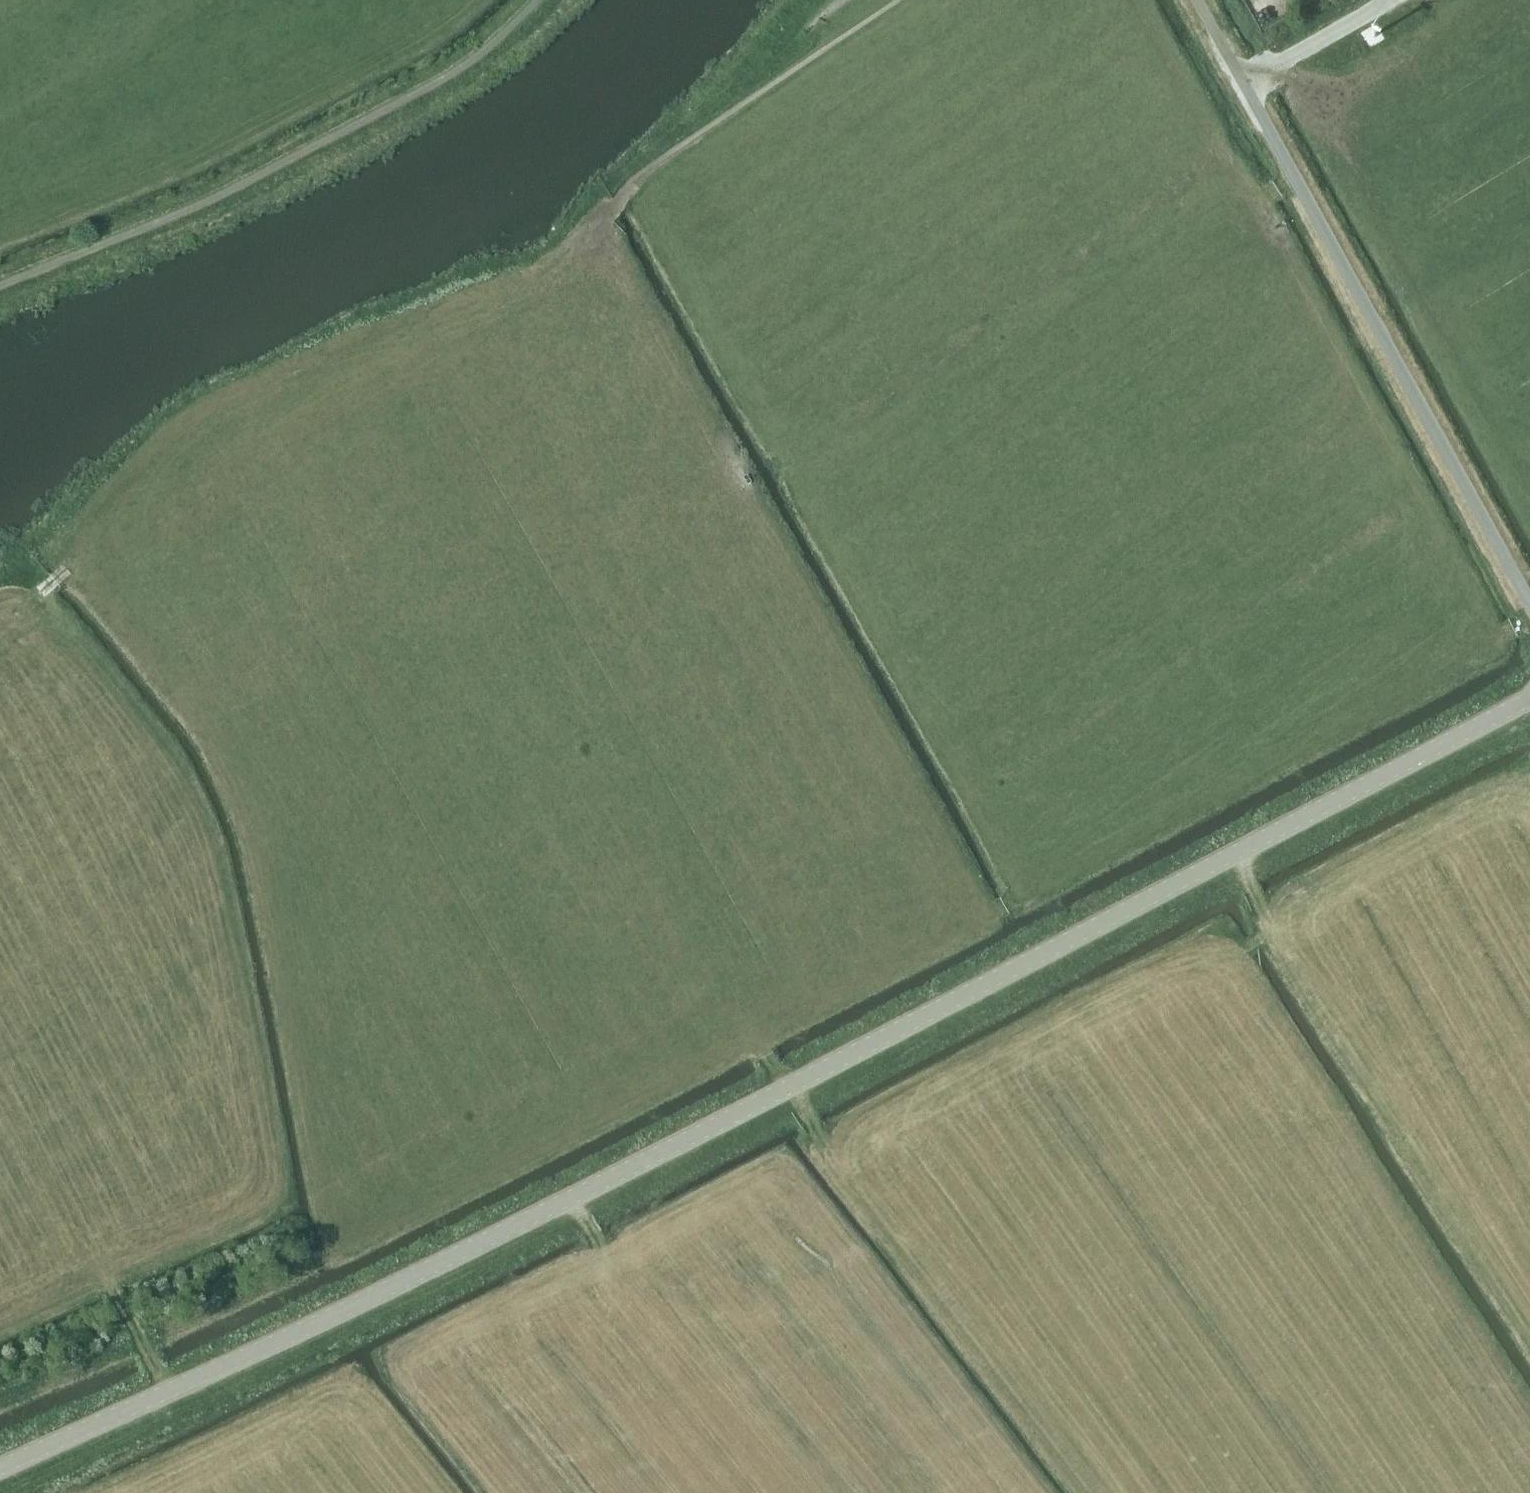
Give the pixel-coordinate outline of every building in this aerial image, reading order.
[(1258,27),(1281,20),(1274,0),(1249,0),(1258,27)]
